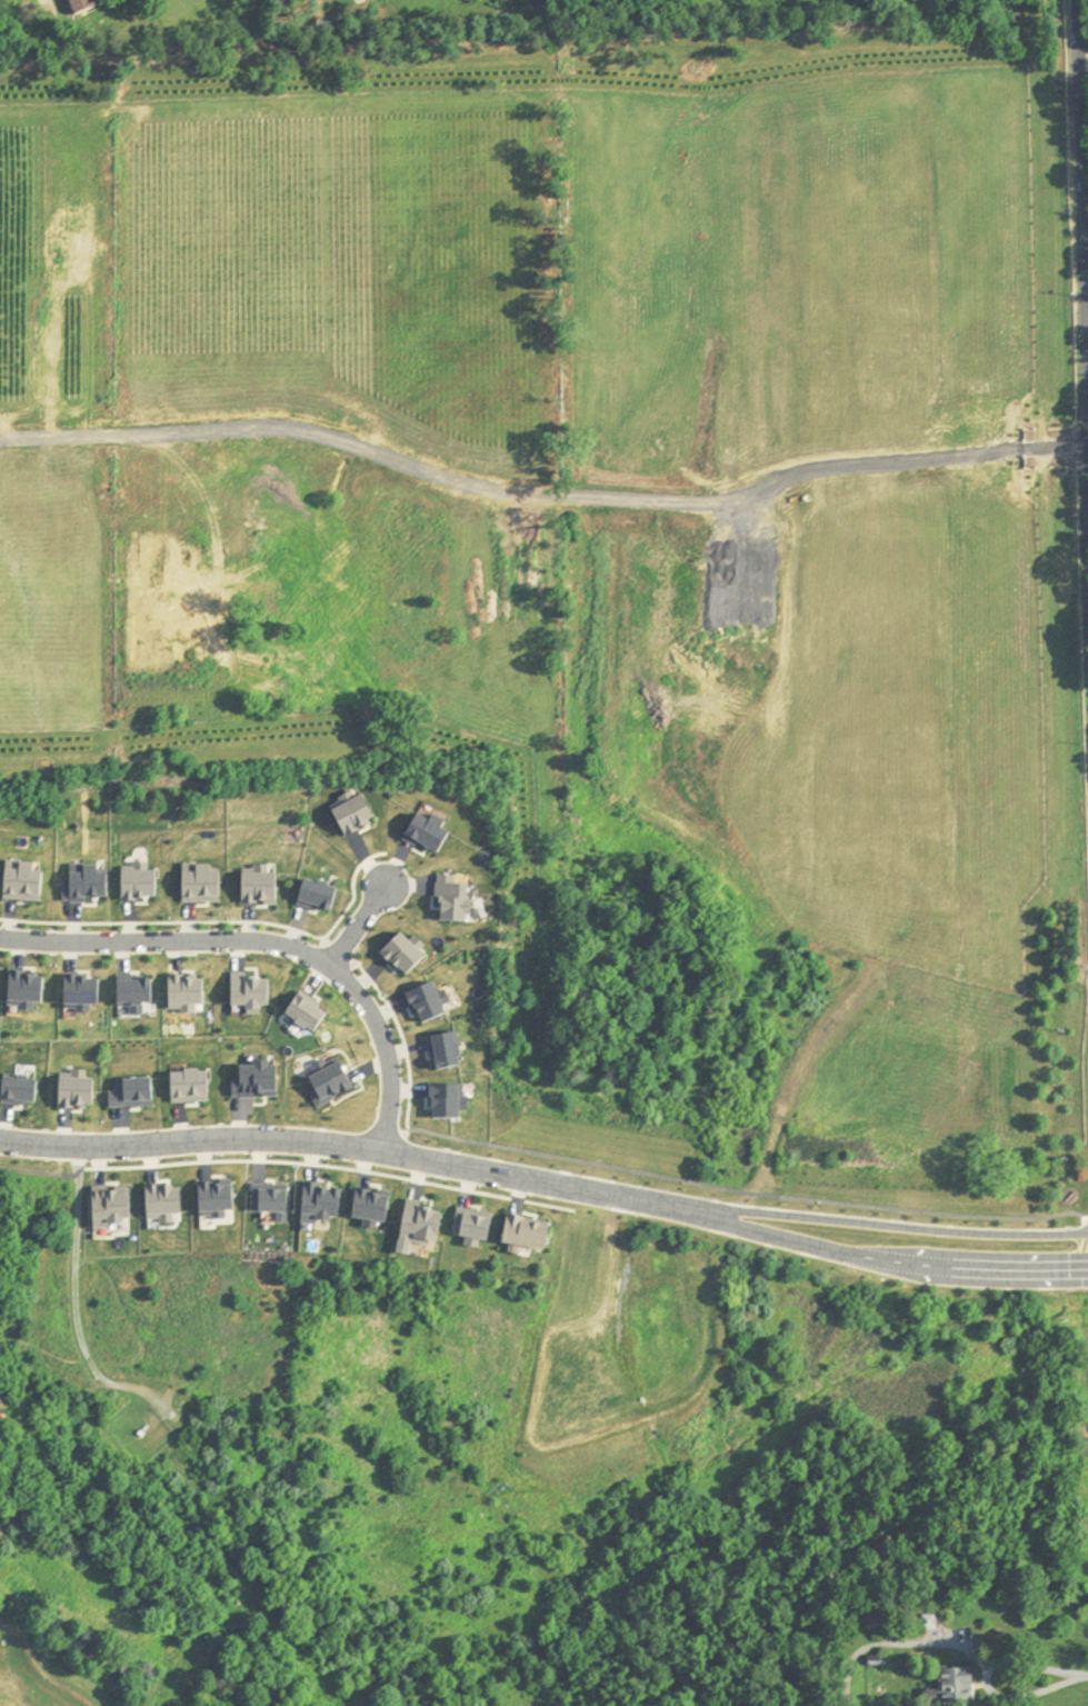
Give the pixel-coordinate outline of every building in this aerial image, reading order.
[(72,11),(94,6),(92,0),(69,0),(72,11)] [(508,1242),(553,1249),(557,1219),(512,1213),(508,1242)] [(979,1668),(944,1668),(944,1703),(979,1703),(979,1668)]
